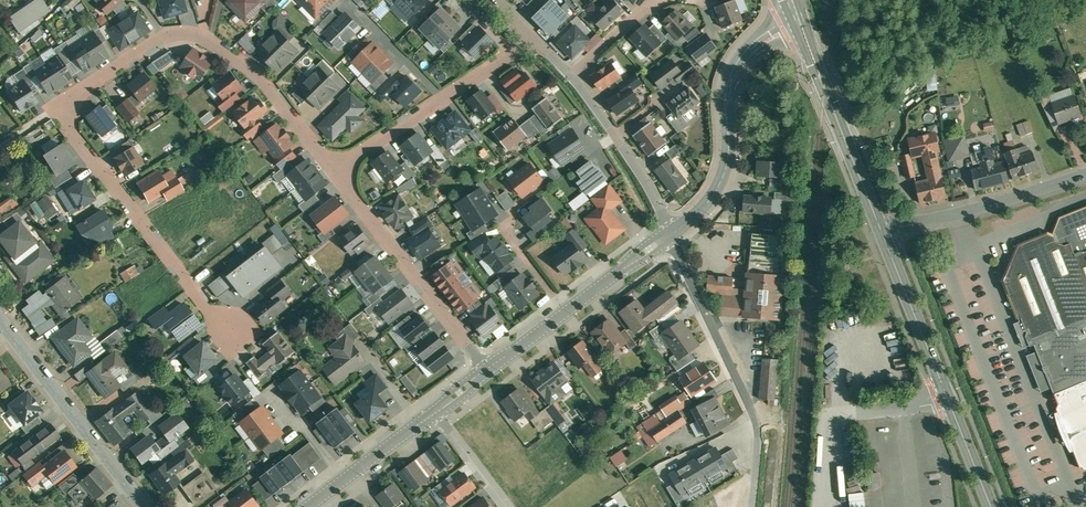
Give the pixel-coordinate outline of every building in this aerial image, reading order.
[(8,17),(19,33),(50,11),(42,0),(34,0),(8,17)] [(105,0),(101,0),(98,3),(107,14),(122,0),(109,0),(107,2),(105,0)] [(165,17),(188,11),(185,0),(160,0),(165,17)] [(228,2),(246,21),(261,6),(264,3),(262,0),(231,0),(228,2)] [(277,0),(262,0),(264,3),(261,6),(268,13),(279,2),(277,0)] [(305,5),(307,3),(319,15),(335,0),(299,0),(305,5)] [(396,1),(396,2),(411,17),(424,5),(428,1),(427,0),(397,0),(396,1)] [(532,15),(549,32),(568,13),(556,0),(547,0),(532,15)] [(574,0),(566,0),(579,14),(580,14),(574,8),(578,3),(576,1),(576,2),(574,0)] [(592,17),(603,29),(623,11),(615,2),(613,0),(611,0),(592,17)] [(716,7),(724,28),(743,20),(735,0),(733,0),(725,3),(716,7)] [(584,9),(578,3),(574,8),(580,14),(584,9)] [(424,5),(415,14),(421,20),(426,15),(430,11),(424,5)] [(431,19),(421,29),(431,38),(452,18),(442,8),(431,19)] [(333,11),(319,25),(327,33),(341,19),(333,11)] [(680,16),(676,11),(664,22),(671,30),(679,38),(683,35),(692,26),(682,14),(680,16)] [(137,13),(109,31),(120,48),(148,30),(143,22),(144,21),(142,18),(140,18),(137,13)] [(327,33),(326,34),(340,47),(347,40),(348,41),(355,34),(354,33),(360,28),(346,14),(341,19),(327,33)] [(421,20),(417,24),(421,29),(431,19),(426,15),(421,20)] [(452,18),(431,38),(440,48),(449,39),(461,27),(452,18)] [(295,35),(285,24),(278,31),(288,41),(295,35)] [(474,24),(460,38),(464,42),(479,29),(474,24)] [(666,36),(655,24),(648,30),(661,43),(660,43),(662,44),(668,38),(666,36)] [(576,26),(559,43),(573,57),(583,47),(590,40),(576,26)] [(648,30),(645,26),(632,37),(648,55),(660,43),(661,43),(648,30)] [(494,41),(480,27),(479,29),(464,42),(464,43),(477,57),(494,41)] [(107,40),(99,28),(93,31),(101,44),(107,40)] [(679,38),(671,30),(666,36),(668,38),(677,48),(687,40),(688,40),(683,35),(679,38)] [(101,44),(93,31),(81,39),(97,63),(109,56),(101,44)] [(288,41),(278,31),(268,41),(288,61),(298,51),(288,41)] [(688,40),(687,40),(691,46),(704,36),(700,31),(688,40)] [(603,39),(597,33),(592,39),(597,44),(603,39)] [(691,46),(688,48),(698,61),(717,47),(707,34),(704,36),(691,46)] [(248,41),(244,36),(239,41),(247,49),(252,44),(248,41)] [(368,37),(359,47),(364,52),(373,42),(368,37)] [(97,63),(81,39),(70,47),(69,47),(76,58),(85,71),(97,63)] [(449,39),(440,48),(445,52),(454,43),(449,39)] [(590,40),(583,47),(588,52),(597,44),(592,39),(590,40)] [(76,58),(69,47),(70,47),(66,41),(60,45),(70,62),(76,58)] [(288,61),(268,41),(258,51),(278,71),(288,61)] [(364,52),(353,62),(364,72),(384,52),(374,42),(364,52)] [(70,62),(60,45),(53,49),(57,55),(57,54),(65,66),(70,62)] [(359,47),(349,57),(353,62),(364,52),(359,47)] [(213,62),(194,49),(182,66),(188,70),(187,72),(194,77),(195,75),(201,79),(213,62)] [(171,50),(152,62),(159,71),(176,59),(171,50)] [(384,52),(364,72),(373,82),(374,83),(384,73),(394,62),(384,52)] [(65,66),(57,54),(57,55),(45,62),(61,86),(73,79),(65,66)] [(335,72),(323,60),(317,66),(319,68),(320,68),(330,78),(335,72)] [(672,60),(652,75),(662,88),(676,78),(682,73),(680,69),(672,60)] [(34,70),(33,70),(37,75),(49,94),(61,86),(45,62),(34,70)] [(30,63),(23,67),(24,68),(31,79),(37,75),(33,70),(34,70),(30,63)] [(612,63),(592,77),(601,90),(616,80),(620,76),(612,63)] [(689,63),(680,69),(682,73),(676,78),(680,83),(695,71),(689,63)] [(24,68),(14,75),(19,84),(24,81),(29,88),(34,85),(32,81),(31,79),(24,68)] [(330,78),(320,68),(319,68),(310,78),(330,98),(340,88),(330,78)] [(521,77),(516,69),(502,80),(505,84),(512,94),(517,100),(536,86),(526,73),(521,77)] [(935,70),(926,71),(928,90),(937,90),(935,70)] [(231,72),(215,85),(223,96),(226,100),(236,93),(243,87),(231,72)] [(144,73),(128,85),(140,100),(155,87),(144,73)] [(384,73),(374,83),(373,82),(370,86),(376,93),(379,90),(390,79),(384,73)] [(625,81),(619,85),(623,91),(629,86),(632,90),(642,83),(635,74),(625,81)] [(620,76),(616,80),(619,85),(625,81),(621,75),(620,76)] [(390,79),(379,90),(389,99),(394,94),(391,91),(400,83),(393,76),(390,79)] [(400,83),(391,91),(394,94),(406,106),(422,90),(407,76),(400,83)] [(330,98),(310,78),(299,88),(309,97),(319,108),(330,98)] [(29,88),(24,81),(19,84),(9,91),(22,111),(37,101),(31,92),(29,88)] [(507,98),(512,94),(505,84),(500,88),(507,98)] [(623,91),(609,100),(618,114),(639,100),(632,90),(629,86),(623,91)] [(689,88),(669,103),(668,103),(668,104),(674,112),(679,118),(683,115),(699,102),(700,102),(701,102),(700,101),(690,88),(689,87),(688,88),(689,88)] [(309,97),(299,88),(293,94),(303,104),(309,97)] [(487,98),(482,90),(469,100),(483,119),(496,109),(495,107),(487,98)] [(344,103),(320,126),(327,132),(326,133),(330,138),(331,137),(333,139),(347,125),(352,130),(362,121),(357,116),(364,108),(352,95),(351,96),(346,91),(339,98),(344,103)] [(226,100),(223,96),(217,101),(225,111),(240,99),(236,93),(226,100)] [(501,102),(493,93),(487,98),(495,107),(501,102)] [(1049,93),(1039,97),(1046,111),(1053,108),(1051,104),(1052,103),(1049,93)] [(512,104),(517,100),(512,94),(507,98),(512,104)] [(958,96),(946,98),(947,106),(959,104),(958,96)] [(1052,103),(1051,104),(1053,108),(1059,123),(1082,115),(1075,96),(1052,103)] [(254,97),(234,112),(245,128),(246,128),(258,119),(269,110),(262,101),(259,103),(254,97)] [(547,98),(533,108),(537,113),(546,124),(549,129),(563,118),(547,98)] [(128,99),(117,107),(128,121),(139,113),(128,99)] [(501,102),(495,107),(496,109),(499,113),(505,108),(501,102)] [(118,118),(106,104),(101,108),(112,122),(118,118)] [(101,108),(99,106),(87,116),(102,135),(115,125),(112,122),(101,108)] [(212,112),(201,118),(205,125),(216,118),(212,112)] [(683,115),(679,118),(674,112),(667,117),(679,133),(690,124),(683,115)] [(456,113),(434,129),(448,147),(469,130),(456,113)] [(537,113),(530,118),(539,130),(546,124),(537,113)] [(651,122),(647,116),(642,120),(646,126),(651,122)] [(514,118),(504,126),(503,125),(494,132),(508,150),(527,136),(528,135),(520,126),(514,118)] [(539,130),(530,118),(520,126),(528,135),(527,136),(530,139),(540,131),(539,130)] [(258,119),(246,128),(245,128),(242,130),(248,139),(264,126),(258,119)] [(642,120),(633,127),(637,133),(646,126),(642,120)] [(1033,132),(1029,120),(1023,123),(1027,134),(1033,132)] [(637,133),(634,135),(649,156),(667,143),(651,122),(646,126),(637,133)] [(1022,123),(1017,125),(1021,136),(1027,134),(1022,123)] [(278,124),(261,137),(277,157),(289,148),(293,144),(288,138),(290,137),(284,130),(283,131),(278,124)] [(558,131),(561,137),(573,130),(569,124),(558,131)] [(484,138),(476,128),(470,132),(478,143),(484,138)] [(572,161),(577,155),(585,149),(573,130),(561,137),(549,145),(562,164),(571,158),(572,161)] [(430,148),(419,133),(402,146),(416,164),(421,160),(422,162),(425,162),(429,160),(429,156),(428,155),(431,153),(433,151),(430,148)] [(935,133),(910,139),(914,156),(923,154),(925,160),(937,157),(936,151),(939,150),(937,143),(939,140),(938,136),(935,134),(935,133)] [(964,136),(945,141),(950,160),(952,160),(969,155),(964,136)] [(1014,140),(1004,143),(1006,148),(1015,145),(1014,140)] [(128,141),(112,151),(116,158),(133,147),(128,141)] [(678,143),(667,152),(672,159),(684,151),(678,143)] [(62,144),(44,156),(54,171),(55,173),(56,174),(66,168),(74,163),(62,144)] [(444,154),(436,144),(430,148),(433,151),(431,153),(436,160),(444,154)] [(133,147),(116,158),(118,162),(117,162),(121,169),(122,168),(126,174),(143,163),(142,162),(142,159),(140,155),(137,154),(133,147)] [(289,148),(277,157),(275,158),(283,168),(291,162),(297,157),(289,148)] [(984,167),(972,170),(977,188),(1009,180),(1004,161),(992,164),(990,159),(994,158),(991,148),(976,151),(979,162),(983,161),(984,167)] [(1033,151),(1020,155),(1018,148),(1004,152),(1013,178),(1039,170),(1033,151)] [(388,152),(374,163),(388,181),(398,173),(403,170),(400,166),(388,152)] [(444,154),(436,160),(440,165),(448,160),(444,154)] [(909,154),(902,156),(907,178),(914,176),(909,154)] [(937,157),(925,160),(929,179),(917,182),(921,203),(947,197),(937,157)] [(296,169),(288,175),(289,175),(298,187),(317,172),(308,160),(296,169)] [(687,182),(670,160),(657,170),(673,192),(687,182)] [(417,175),(406,161),(400,166),(403,170),(398,173),(400,175),(404,172),(410,180),(413,177),(417,175)] [(783,163),(759,161),(758,175),(782,177),(783,163)] [(283,168),(273,175),(279,183),(282,180),(289,175),(288,175),(296,169),(291,162),(283,168)] [(592,162),(579,171),(584,179),(579,183),(587,193),(589,192),(604,180),(607,178),(599,168),(597,169),(592,162)] [(531,164),(510,179),(523,196),(530,191),(530,192),(539,185),(538,184),(544,180),(531,164)] [(66,168),(56,174),(55,173),(49,177),(56,188),(56,187),(71,178),(72,177),(66,168)] [(158,171),(138,183),(149,201),(164,192),(169,189),(165,182),(158,171)] [(327,184),(317,172),(298,187),(307,199),(315,193),(327,184)] [(298,187),(289,175),(282,180),(291,192),(288,194),(288,195),(298,187)] [(174,176),(165,182),(169,189),(164,192),(168,200),(183,191),(174,176)] [(410,180),(397,188),(401,194),(417,183),(413,177),(410,180)] [(71,178),(56,187),(61,195),(75,185),(71,178)] [(782,180),(770,179),(770,186),(782,187),(782,180)] [(75,185),(61,195),(72,213),(80,207),(81,208),(83,207),(82,206),(94,199),(83,180),(75,185)] [(484,180),(477,184),(480,189),(481,189),(485,196),(492,191),(484,180)] [(604,180),(589,192),(593,197),(609,185),(604,180)] [(609,185),(593,197),(602,210),(606,206),(609,210),(621,201),(609,185)] [(480,189),(458,204),(466,217),(489,202),(485,196),(481,189),(480,189)] [(506,191),(497,197),(507,211),(508,210),(501,202),(510,195),(506,191)] [(792,193),(775,192),(775,199),(791,200),(792,193)] [(315,193),(307,199),(299,205),(305,212),(315,205),(321,200),(315,193)] [(46,195),(31,206),(40,218),(45,215),(49,219),(59,212),(46,195)] [(399,196),(382,206),(396,227),(410,217),(406,211),(409,209),(404,201),(403,202),(399,196)] [(772,198),(745,196),(744,210),(771,212),(772,198)] [(319,211),(312,216),(314,217),(324,231),(325,232),(332,227),(349,214),(336,197),(319,211)] [(543,199),(531,208),(534,211),(525,217),(531,224),(532,224),(535,229),(537,230),(546,223),(551,219),(546,213),(551,209),(543,199)] [(489,202),(466,217),(474,229),(484,223),(497,214),(489,202)] [(305,212),(302,214),(308,222),(314,217),(312,216),(319,211),(315,205),(305,212)] [(609,210),(606,206),(602,210),(597,214),(594,213),(588,217),(588,220),(592,225),(594,226),(598,231),(599,230),(607,241),(614,236),(615,236),(625,229),(617,218),(615,218),(609,210)] [(1061,219),(1053,236),(1050,235),(1046,236),(1020,247),(1006,282),(1019,317),(1022,317),(1028,332),(1027,337),(1028,341),(1085,318),(1085,209),(1061,219)] [(104,210),(86,221),(84,222),(84,223),(77,227),(88,244),(94,240),(111,229),(114,227),(104,210)] [(17,212),(3,221),(10,229),(19,222),(20,222),(23,219),(17,212)] [(427,216),(410,227),(416,236),(429,227),(429,228),(433,225),(427,216)] [(0,237),(0,238),(15,257),(35,242),(20,222),(19,222),(10,229),(0,237)] [(484,223),(474,229),(467,233),(472,239),(485,232),(489,230),(484,223)] [(535,229),(529,234),(534,241),(535,240),(536,240),(550,229),(546,223),(537,230),(535,229)] [(356,226),(349,232),(350,233),(342,240),(351,253),(356,249),(359,252),(368,245),(365,242),(369,239),(359,226),(357,228),(356,226)] [(332,227),(325,232),(324,231),(318,235),(324,242),(336,233),(332,227)] [(416,236),(408,241),(420,258),(440,245),(429,228),(429,227),(416,236)] [(111,229),(94,240),(98,247),(115,237),(111,229)] [(587,245),(575,229),(567,236),(572,243),(573,243),(579,251),(587,245)] [(472,239),(467,242),(478,256),(483,252),(481,249),(491,241),(485,232),(472,239)] [(786,236),(752,234),(751,251),(784,254),(786,236)] [(257,250),(248,257),(265,280),(282,268),(272,254),(284,246),(275,235),(262,243),(265,247),(259,252),(257,250)] [(491,241),(481,249),(483,252),(497,271),(513,259),(497,237),(491,241)] [(15,257),(0,238),(0,244),(9,255),(9,260),(26,282),(54,259),(42,244),(39,247),(35,242),(15,257)] [(572,243),(553,257),(566,274),(585,259),(579,251),(573,243),(572,243)] [(784,254),(751,251),(747,295),(780,298),(784,254)] [(447,254),(431,265),(437,274),(450,264),(452,267),(455,264),(447,254)] [(361,267),(356,271),(357,271),(365,282),(385,267),(376,256),(361,267)] [(244,297),(265,280),(248,257),(232,269),(234,272),(228,276),(226,272),(209,285),(218,297),(234,285),(244,297)] [(357,262),(341,274),(346,280),(357,271),(356,271),(361,267),(357,262)] [(437,274),(434,276),(447,294),(463,282),(459,277),(465,272),(457,262),(455,264),(452,267),(450,264),(437,274)] [(125,281),(140,274),(135,265),(121,272),(125,281)] [(385,267),(365,282),(374,293),(374,294),(384,286),(394,279),(385,267)] [(514,267),(494,282),(502,291),(506,288),(506,287),(520,276),(514,267)] [(520,276),(506,287),(506,288),(511,293),(509,295),(515,302),(517,301),(521,307),(538,294),(533,288),(534,287),(529,280),(528,281),(523,274),(520,276)] [(39,291),(28,300),(31,304),(24,309),(34,322),(35,321),(43,315),(45,314),(40,308),(54,297),(56,298),(66,310),(63,312),(67,310),(81,299),(64,276),(46,290),(47,292),(43,295),(39,291)] [(734,278),(709,276),(708,292),(732,294),(734,278)] [(282,281),(269,291),(273,296),(276,294),(281,300),(291,292),(282,281)] [(463,282),(447,294),(461,312),(472,303),(477,299),(476,299),(475,297),(480,293),(473,283),(467,287),(463,282)] [(374,293),(367,298),(372,304),(381,297),(388,292),(384,286),(374,294),(374,293)] [(385,302),(378,307),(379,308),(390,322),(413,304),(402,289),(385,302)] [(646,303),(642,306),(637,299),(621,311),(637,332),(657,318),(661,323),(682,308),(670,291),(649,306),(646,303)] [(273,296),(256,310),(266,323),(268,321),(270,322),(275,317),(276,315),(286,307),(281,300),(276,294),(273,296)] [(780,298),(747,295),(747,298),(745,317),(779,320),(780,298)] [(722,296),(720,314),(745,316),(747,298),(722,296)] [(372,304),(365,309),(370,315),(379,308),(378,307),(385,302),(381,297),(372,304)] [(478,298),(476,299),(477,299),(472,303),(477,309),(483,304),(478,298)] [(477,309),(471,313),(475,318),(490,307),(486,302),(483,304),(477,309)] [(170,314),(164,319),(170,327),(171,326),(174,330),(173,331),(179,339),(199,324),(193,316),(192,317),(189,312),(190,312),(184,303),(170,314)] [(165,306),(155,314),(161,321),(164,319),(170,314),(165,306)] [(475,318),(473,320),(485,335),(502,322),(490,307),(475,318)] [(155,314),(155,313),(148,318),(155,328),(162,323),(161,321),(155,314)] [(856,325),(861,322),(857,314),(852,317),(856,325)] [(47,320),(43,315),(35,321),(43,333),(68,318),(67,317),(56,324),(52,317),(47,320)] [(407,326),(401,330),(411,342),(421,335),(431,327),(421,315),(407,326)] [(410,315),(402,321),(407,326),(414,320),(410,315)] [(1055,394),(1085,380),(1085,318),(1028,341),(1031,347),(1035,345),(1055,394)] [(78,319),(53,337),(60,346),(61,345),(65,351),(64,352),(74,365),(91,352),(81,339),(89,333),(78,319)] [(610,320),(593,333),(610,355),(626,342),(627,342),(620,333),(610,320)] [(402,321),(397,325),(401,330),(407,326),(402,321)] [(668,330),(663,334),(663,335),(677,354),(672,358),(672,360),(673,362),(673,363),(690,351),(699,345),(682,321),(668,330)] [(663,322),(650,331),(656,340),(663,335),(663,334),(668,330),(663,322)] [(351,323),(335,336),(340,342),(347,336),(352,342),(360,335),(351,323)] [(887,340),(897,340),(897,325),(887,326),(887,340)] [(117,329),(99,343),(101,345),(91,352),(95,358),(123,337),(117,329)] [(638,345),(626,329),(620,333),(627,342),(626,342),(631,350),(638,345)] [(279,331),(264,343),(270,351),(263,357),(265,358),(260,362),(265,370),(278,360),(281,364),(295,352),(279,331)] [(425,340),(416,347),(416,348),(425,360),(445,345),(435,332),(425,340)] [(411,342),(405,347),(410,353),(416,348),(416,347),(425,340),(421,335),(411,342)] [(340,342),(333,347),(340,356),(324,368),(336,383),(366,360),(352,342),(347,336),(340,342)] [(192,338),(178,349),(180,351),(185,357),(186,356),(185,355),(198,345),(192,338)] [(583,340),(568,352),(581,368),(585,365),(595,377),(604,370),(595,358),(596,357),(583,340)] [(198,345),(185,355),(186,356),(191,362),(190,363),(198,373),(199,374),(206,368),(217,360),(202,342),(198,345)] [(445,345),(425,360),(435,372),(454,357),(445,345)] [(178,349),(165,359),(167,361),(180,351),(178,349)] [(115,351),(87,373),(94,381),(95,380),(100,386),(99,387),(106,396),(105,396),(105,397),(120,386),(120,385),(113,377),(127,367),(115,351)] [(690,351),(673,363),(678,370),(696,359),(690,351)] [(260,362),(255,356),(248,362),(260,377),(267,372),(265,370),(260,362)] [(779,359),(765,358),(762,399),(776,400),(779,359)] [(703,360),(679,375),(691,394),(715,379),(703,360)] [(554,363),(534,378),(552,403),(565,394),(564,393),(562,394),(558,388),(568,381),(554,363)] [(297,364),(284,375),(288,380),(301,370),(301,371),(301,370),(297,364)] [(144,375),(139,368),(132,373),(133,375),(138,380),(144,375)] [(206,368),(199,374),(198,373),(194,377),(200,385),(212,376),(206,368)] [(83,369),(76,374),(81,381),(88,376),(83,369)] [(288,380),(282,385),(289,394),(287,395),(294,403),(295,402),(302,411),(309,406),(321,397),(301,371),(301,370),(288,380)] [(233,377),(233,376),(232,377),(228,372),(220,378),(224,383),(220,387),(233,404),(250,391),(243,382),(239,377),(237,376),(235,375),(233,377)] [(387,387),(377,374),(372,379),(381,391),(387,387)] [(406,374),(401,378),(405,384),(410,379),(406,374)] [(133,375),(120,385),(120,386),(124,391),(138,380),(133,375)] [(262,392),(250,377),(243,382),(250,391),(251,390),(256,397),(262,392)] [(373,392),(357,403),(371,421),(389,408),(378,393),(381,391),(372,379),(366,383),(373,392)] [(419,390),(410,379),(405,384),(413,394),(419,390)] [(1083,468),(1085,469),(1085,380),(1055,394),(1060,405),(1058,409),(1083,468)] [(715,387),(701,395),(705,403),(715,398),(716,399),(720,397),(715,387)] [(527,400),(519,389),(504,400),(510,408),(508,409),(517,421),(527,413),(532,419),(534,417),(540,412),(529,398),(527,400)] [(137,391),(126,399),(126,400),(134,410),(143,422),(155,414),(137,391)] [(27,392),(9,406),(8,409),(14,416),(17,417),(19,415),(24,423),(25,424),(37,414),(42,411),(27,392)] [(321,397),(309,406),(314,411),(327,401),(322,395),(321,397)] [(705,403),(694,409),(707,435),(729,423),(716,399),(715,398),(705,403)] [(112,408),(96,421),(115,445),(134,430),(137,435),(138,435),(134,429),(133,430),(128,423),(126,424),(122,419),(134,410),(126,400),(113,409),(112,408)] [(252,400),(236,413),(243,421),(259,409),(252,400)] [(567,420),(555,404),(547,410),(555,420),(560,426),(567,420)] [(243,421),(242,422),(252,435),(273,420),(263,406),(243,421)] [(547,410),(545,408),(540,412),(534,417),(544,429),(555,420),(547,410)] [(338,410),(328,418),(347,442),(357,434),(338,410)] [(680,411),(664,422),(671,433),(688,422),(680,411)] [(177,413),(160,427),(166,435),(170,440),(172,438),(187,427),(177,413)] [(37,414),(25,424),(24,423),(21,426),(27,433),(42,421),(37,414)] [(347,442),(328,418),(318,425),(337,450),(347,442)] [(273,420),(252,435),(252,436),(260,447),(262,449),(263,448),(279,436),(283,433),(273,420)] [(699,421),(692,423),(697,436),(704,434),(699,421)] [(664,422),(642,436),(649,447),(671,433),(664,422)] [(51,423),(32,437),(42,450),(61,436),(51,423)] [(149,435),(132,449),(142,462),(157,451),(160,449),(156,443),(149,435)] [(172,438),(170,440),(166,435),(161,439),(170,452),(171,451),(178,446),(172,438)] [(260,447),(252,436),(246,440),(255,451),(260,447)] [(279,436),(263,448),(270,458),(286,446),(279,436)] [(32,437),(13,452),(23,465),(42,450),(32,437)] [(178,446),(171,451),(175,456),(166,463),(150,474),(164,493),(179,482),(180,482),(174,474),(193,460),(184,447),(189,443),(187,439),(178,446)] [(170,452),(161,439),(156,443),(160,449),(157,451),(162,458),(170,452)] [(322,458),(310,442),(292,457),(303,472),(322,458)] [(454,460),(441,442),(428,452),(434,460),(439,467),(441,469),(454,460)] [(716,448),(671,474),(682,494),(727,467),(716,448)] [(623,449),(612,457),(618,466),(629,459),(623,449)] [(64,451),(47,465),(51,471),(51,476),(55,482),(76,466),(64,451)] [(290,455),(276,465),(289,483),(303,472),(292,457),(290,455)] [(439,467),(434,460),(427,465),(433,472),(439,467)] [(39,462),(23,474),(33,486),(44,477),(51,471),(47,465),(43,467),(39,462)] [(420,470),(414,462),(401,472),(414,490),(427,480),(427,479),(420,470)] [(289,483),(276,465),(260,478),(261,480),(273,495),(289,483)] [(433,472),(427,465),(420,470),(427,479),(434,473),(433,472)] [(111,484),(96,467),(81,480),(68,491),(68,492),(78,503),(89,494),(87,491),(89,490),(95,498),(111,484)] [(446,487),(441,491),(442,491),(452,505),(476,487),(465,473),(446,487)] [(870,473),(870,488),(882,488),(882,473),(870,473)] [(77,474),(60,487),(66,495),(68,492),(68,491),(81,480),(77,474)] [(202,476),(185,489),(180,482),(179,482),(195,504),(217,488),(211,480),(207,483),(202,476)] [(261,480),(253,485),(265,501),(273,495),(261,480)] [(442,482),(432,489),(436,495),(442,491),(441,491),(446,487),(442,482)] [(394,484),(378,496),(381,499),(380,499),(380,500),(381,500),(384,504),(384,505),(385,505),(387,506),(394,506),(405,498),(394,484)] [(231,502),(235,506),(257,506),(259,505),(248,490),(231,502)] [(853,506),(868,506),(867,492),(852,493),(853,506)] [(226,496),(220,500),(223,504),(229,500),(226,496)] [(471,506),(491,506),(484,497),(471,506)]
